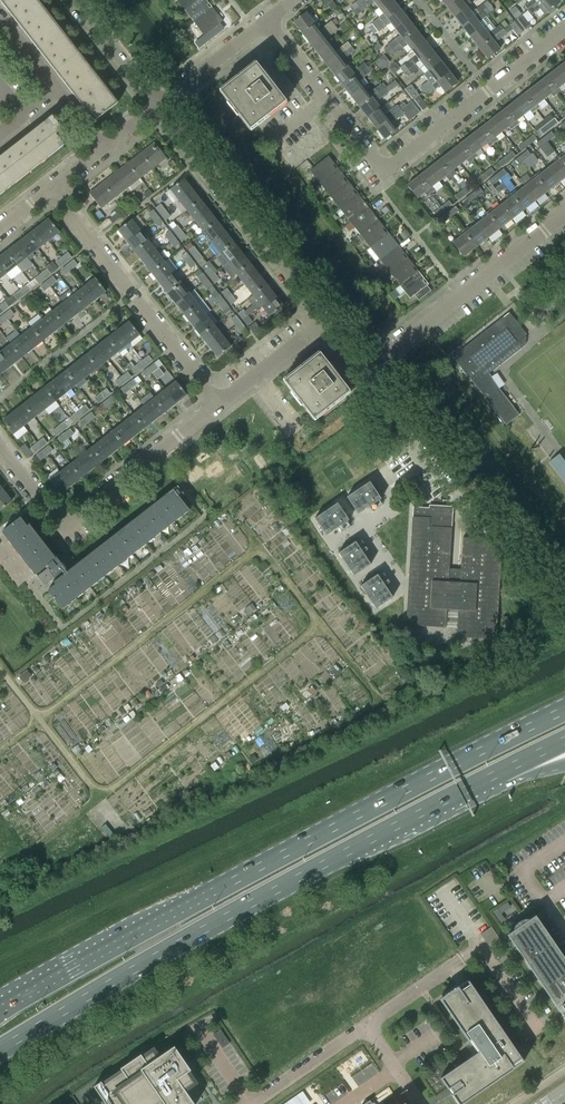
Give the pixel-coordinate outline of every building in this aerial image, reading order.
[(12,16),(94,121),(96,120),(118,103),(37,0),(0,0),(0,1),(12,16)] [(184,10),(197,0),(176,0),(184,10)] [(194,23),(213,8),(206,0),(197,0),(184,10),(194,23)] [(358,7),(362,11),(374,2),(378,8),(389,0),(367,0),(366,1),(358,7)] [(372,23),(372,24),(375,28),(387,19),(399,9),(392,0),(389,0),(378,8),(383,14),(379,18),(372,23)] [(446,7),(454,17),(467,7),(472,4),(469,0),(454,0),(446,7)] [(524,6),(527,11),(539,1),(541,0),(532,0),(524,6)] [(539,1),(527,11),(531,15),(542,6),(547,12),(560,2),(558,0),(541,0),(539,1)] [(476,10),(479,14),(487,8),(483,4),(476,10)] [(354,10),(353,11),(356,15),(362,11),(358,7),(354,10)] [(467,7),(454,17),(462,28),(475,18),(467,7)] [(510,11),(516,19),(521,15),(515,7),(510,11)] [(223,21),(213,8),(194,23),(204,36),(223,21)] [(487,8),(479,14),(475,18),(462,28),(470,38),(483,28),(479,22),(483,19),(490,13),(487,8)] [(387,19),(375,28),(378,32),(386,27),(390,23),(395,29),(407,19),(399,9),(387,19)] [(302,34),(314,24),(320,20),(312,10),(307,14),(306,13),(307,13),(306,13),(293,23),(293,24),(294,23),(302,34)] [(517,19),(525,30),(531,26),(522,15),(517,19)] [(391,49),(416,30),(407,19),(395,29),(400,35),(388,45),(391,49)] [(310,44),(335,25),(331,21),(319,30),(314,24),(302,34),(310,44)] [(509,26),(517,36),(522,32),(514,21),(509,26)] [(504,22),(499,25),(503,30),(508,26),(504,22)] [(335,25),(310,44),(318,55),(331,45),(326,39),(338,30),(335,25)] [(479,49),(491,39),(503,30),(499,25),(492,31),(492,30),(488,34),(483,28),(470,38),(479,49)] [(411,50),(424,40),(416,30),(391,49),(395,53),(407,44),(411,50)] [(503,30),(491,39),(479,49),(487,59),(486,59),(487,60),(500,49),(495,43),(506,34),(503,30)] [(420,61),(432,51),(424,40),(411,50),(416,56),(412,60),(405,65),(408,70),(415,64),(420,61)] [(331,45),(318,55),(326,65),(351,46),(348,42),(336,51),(331,45)] [(351,46),(326,65),(335,76),(347,66),(342,60),(355,51),(351,46)] [(391,49),(387,52),(391,57),(395,53),(391,49)] [(428,71),(440,61),(432,51),(420,61),(428,71)] [(380,59),(386,66),(390,63),(384,56),(380,59)] [(424,91),(449,72),(440,61),(428,71),(433,77),(428,81),(421,87),(424,91)] [(555,70),(564,82),(564,62),(555,70)] [(360,73),(367,68),(364,63),(357,69),(360,73)] [(285,102),(264,75),(255,64),(219,92),(220,92),(249,130),(285,102)] [(419,68),(415,64),(408,70),(412,74),(419,68)] [(405,65),(404,65),(400,68),(403,73),(405,72),(408,70),(405,65)] [(343,86),(356,77),(347,66),(335,76),(343,86)] [(367,68),(360,73),(356,77),(343,86),(351,97),(364,87),(359,81),(371,72),(367,68)] [(555,70),(545,78),(557,94),(561,91),(559,88),(564,83),(564,82),(555,70)] [(457,82),(449,72),(424,91),(428,95),(435,90),(440,86),(444,92),(444,93),(457,83),(457,82)] [(557,94),(545,78),(534,86),(544,99),(551,94),(553,97),(557,94)] [(364,87),(351,97),(359,108),(372,98),(376,94),(384,88),(381,85),(381,84),(373,90),(368,93),(364,87)] [(544,99),(534,86),(523,94),(536,111),(540,107),(538,104),(544,99)] [(384,88),(376,94),(379,99),(387,93),(384,88)] [(536,111),(523,94),(513,103),(523,116),(530,111),(532,114),(536,111)] [(414,99),(423,110),(427,107),(419,96),(414,99)] [(368,118),(380,108),(372,98),(359,108),(368,118)] [(414,117),(419,113),(411,102),(406,105),(414,117)] [(380,108),(368,118),(376,129),(400,110),(406,106),(404,103),(398,107),(397,105),(385,115),(380,108)] [(523,116),(513,103),(502,111),(515,127),(519,124),(517,121),(523,116)] [(58,114),(66,125),(73,119),(65,109),(58,114)] [(400,110),(376,129),(384,139),(384,140),(397,129),(392,123),(404,114),(400,110)] [(515,127),(502,111),(492,119),(502,132),(508,127),(511,130),(515,127)] [(63,144),(56,135),(62,129),(52,116),(40,125),(42,128),(37,132),(35,129),(0,157),(0,195),(64,145),(63,144)] [(550,129),(557,123),(554,118),(547,124),(550,129)] [(502,132),(492,119),(481,127),(494,143),(498,140),(495,137),(502,132)] [(542,135),(550,129),(547,124),(539,130),(542,135)] [(494,143),(481,127),(471,136),(481,149),(487,144),(490,147),(494,143)] [(543,138),(547,142),(555,137),(551,132),(543,138)] [(529,145),(536,139),(533,135),(525,141),(529,145)] [(481,149),(471,136),(460,144),(473,160),(477,157),(474,154),(481,149)] [(543,138),(536,144),(539,148),(547,142),(543,138)] [(521,151),(529,145),(525,141),(518,147),(521,151)] [(142,153),(153,168),(166,158),(155,143),(142,153)] [(473,160),(460,144),(449,152),(460,165),(466,160),(468,163),(473,160)] [(508,162),(515,156),(512,151),(504,157),(508,162)] [(519,156),(523,161),(530,155),(527,151),(519,156)] [(460,165),(449,152),(439,160),(451,176),(456,173),(453,170),(460,165)] [(140,178),(153,168),(142,153),(128,163),(140,178)] [(320,184),(338,169),(328,156),(310,171),(320,184)] [(519,156),(512,162),(516,167),(523,161),(519,156)] [(500,168),(508,162),(504,157),(497,163),(500,168)] [(564,178),(564,165),(558,157),(554,160),(555,162),(548,168),(559,182),(564,178)] [(451,176),(439,160),(428,169),(439,182),(445,177),(447,180),(451,176)] [(127,188),(140,178),(128,163),(115,173),(127,188)] [(491,168),(483,174),(487,178),(494,172),(491,168)] [(534,175),(547,192),(559,182),(548,168),(541,174),(539,172),(534,175)] [(338,169),(320,184),(330,196),(348,182),(338,169)] [(439,182),(428,169),(418,177),(430,193),(434,190),(432,187),(439,182)] [(496,175),(499,179),(506,174),(503,169),(496,175)] [(101,208),(127,188),(115,173),(89,194),(101,208)] [(487,178),(483,174),(476,179),(479,184),(487,178)] [(496,175),(488,181),(491,185),(499,179),(496,175)] [(535,201),(547,192),(534,175),(530,179),(531,181),(524,187),(535,201)] [(430,193),(418,177),(407,185),(417,199),(424,193),(426,196),(430,193)] [(170,190),(179,200),(192,190),(184,179),(170,190)] [(467,186),(463,181),(459,184),(462,189),(467,186)] [(348,182),(330,196),(340,209),(358,195),(348,182)] [(466,195),(473,189),(469,184),(462,190),(466,195)] [(510,194),(523,210),(535,201),(524,187),(517,192),(515,190),(510,194)] [(472,194),(475,198),(483,192),(479,188),(472,194)] [(200,201),(192,190),(179,200),(187,211),(200,201)] [(458,200),(466,195),(462,190),(455,196),(458,200)] [(152,195),(148,191),(142,195),(145,200),(152,195)] [(472,194),(464,199),(468,204),(475,198),(472,194)] [(511,220),(523,210),(510,194),(506,198),(507,200),(500,205),(511,220)] [(358,195),(340,209),(350,222),(368,207),(358,195)] [(187,211),(195,221),(209,211),(200,201),(187,211)] [(444,211),(452,205),(448,201),(441,207),(444,211)] [(156,209),(161,214),(165,211),(161,205),(156,209)] [(486,213),(499,229),(511,220),(500,205),(493,211),(491,209),(486,213)] [(448,212),(451,217),(459,211),(455,206),(448,212)] [(368,207),(350,222),(360,235),(378,220),(368,207)] [(437,217),(444,211),(441,207),(433,212),(437,217)] [(153,220),(158,216),(153,210),(148,214),(153,220)] [(119,211),(116,214),(111,218),(109,219),(113,223),(122,216),(119,211)] [(161,214),(165,220),(170,217),(165,211),(161,214)] [(217,222),(209,211),(195,221),(203,232),(217,222)] [(448,212),(440,218),(444,223),(451,217),(448,212)] [(487,238),(499,229),(486,213),(482,216),(484,218),(476,224),(487,238)] [(163,222),(158,216),(153,220),(158,226),(163,222)] [(49,219),(38,228),(48,241),(59,232),(49,219)] [(126,241),(140,231),(131,220),(118,230),(126,241)] [(378,220),(360,235),(370,248),(388,233),(378,220)] [(203,232),(212,242),(225,232),(217,222),(203,232)] [(463,231),(475,248),(487,238),(476,224),(469,230),(467,228),(463,231)] [(172,230),(177,236),(182,232),(177,226),(172,230)] [(27,236),(38,249),(48,241),(38,228),(27,236)] [(126,241),(135,252),(148,241),(140,231),(126,241)] [(463,257),(475,248),(463,231),(458,235),(460,237),(452,243),(463,257)] [(169,241),(174,237),(170,232),(165,235),(169,241)] [(177,236),(182,242),(186,238),(182,232),(177,236)] [(233,242),(225,232),(212,242),(220,253),(233,242)] [(388,233),(370,248),(380,260),(398,246),(388,233)] [(27,257),(38,249),(27,236),(17,244),(27,257)] [(179,243),(174,237),(169,241),(174,247),(179,243)] [(156,252),(148,241),(135,252),(143,262),(156,252)] [(233,242),(220,253),(215,257),(223,267),(228,263),(241,253),(233,242)] [(17,265),(27,257),(17,244),(6,252),(17,265)] [(398,246),(380,260),(390,273),(408,259),(398,246)] [(189,251),(193,257),(198,253),(194,247),(189,251)] [(0,257),(0,266),(6,274),(17,265),(6,252),(0,257)] [(143,262),(151,273),(164,262),(156,252),(143,262)] [(62,258),(65,262),(71,258),(68,253),(62,258)] [(186,262),(191,259),(186,253),(181,257),(186,262)] [(193,257),(198,262),(203,259),(198,253),(193,257)] [(250,264),(241,253),(228,263),(236,274),(250,264)] [(56,262),(59,267),(65,262),(62,258),(56,262)] [(195,264),(191,259),(186,262),(191,268),(195,264)] [(408,259),(390,273),(400,286),(418,271),(408,259)] [(67,265),(71,270),(77,265),(73,260),(67,265)] [(58,268),(53,261),(50,264),(55,270),(58,268)] [(173,273),(164,262),(151,273),(159,283),(173,273)] [(32,263),(21,271),(28,279),(38,272),(32,263)] [(41,274),(44,279),(50,274),(55,270),(50,264),(45,268),(46,270),(41,274)] [(258,274),(250,264),(236,274),(244,285),(258,274)] [(67,265),(61,270),(65,274),(71,270),(67,265)] [(210,278),(215,274),(210,268),(205,272),(210,278)] [(418,271),(400,286),(410,299),(428,284),(418,271)] [(181,283),(173,273),(159,283),(168,294),(181,283)] [(35,279),(38,283),(44,279),(41,274),(35,279)] [(202,283),(207,280),(203,274),(198,278),(202,283)] [(219,280),(215,274),(210,278),(215,284),(219,280)] [(244,285),(253,295),(266,285),(258,274),(244,285)] [(46,281),(50,286),(56,282),(52,277),(46,281)] [(84,287),(95,300),(106,292),(95,278),(84,287)] [(212,286),(207,280),(202,283),(207,289),(212,286)] [(46,281),(41,286),(44,291),(50,286),(46,281)] [(168,294),(176,304),(189,294),(181,283),(168,294)] [(274,295),(266,285),(253,295),(261,306),(274,295)] [(19,291),(23,295),(29,291),(25,286),(19,291)] [(84,308),(95,300),(84,287),(74,295),(84,308)] [(222,293),(226,299),(231,295),(226,289),(222,293)] [(401,295),(396,289),(390,293),(395,300),(401,295)] [(14,295),(17,300),(23,295),(19,291),(14,295)] [(25,298),(29,303),(35,298),(31,293),(25,298)] [(197,304),(189,294),(176,304),(184,315),(197,304)] [(63,303),(74,317),(84,308),(74,295),(63,303)] [(219,305),(224,301),(219,295),(214,299),(219,305)] [(226,299),(231,305),(236,301),(231,295),(226,299)] [(274,295),(261,306),(269,316),(283,306),(274,295)] [(25,298),(19,303),(23,307),(29,303),(25,298)] [(228,307),(224,301),(219,305),(223,310),(228,307)] [(63,325),(74,317),(63,303),(53,311),(63,325)] [(184,315),(192,325),(206,315),(197,304),(184,315)] [(4,315),(8,319),(14,315),(10,310),(4,315)] [(243,320),(247,316),(243,310),(238,314),(243,320)] [(42,320),(53,333),(63,325),(53,311),(42,320)] [(526,335),(509,312),(452,357),(469,379),(470,378),(486,399),(506,425),(519,415),(499,389),(485,367),(509,348),(512,353),(522,345),(518,341),(526,335)] [(214,325),(206,315),(192,325),(200,336),(214,325)] [(235,326),(240,322),(235,316),(231,320),(235,326)] [(252,322),(247,316),(243,320),(247,326),(252,322)] [(42,341),(53,333),(42,320),(32,328),(42,341)] [(129,322),(118,330),(129,343),(140,335),(129,322)] [(245,328),(240,322),(235,326),(240,331),(245,328)] [(200,336),(209,346),(222,336),(214,325),(200,336)] [(21,336),(32,350),(42,341),(32,328),(21,336)] [(118,330),(108,338),(118,352),(129,343),(118,330)] [(21,358),(32,350),(21,336),(11,344),(21,358)] [(230,347),(222,336),(209,346),(217,357),(230,347)] [(108,338),(97,347),(108,360),(118,352),(108,338)] [(0,353),(11,366),(21,358),(11,344),(0,353)] [(87,355),(97,368),(108,360),(97,347),(87,355)] [(124,350),(119,353),(123,358),(128,354),(124,350)] [(11,366),(0,353),(0,374),(11,366)] [(319,353),(283,381),(313,420),(349,392),(319,353)] [(87,376),(97,368),(87,355),(76,363),(87,376)] [(142,361),(146,365),(152,361),(148,356),(142,361)] [(136,365),(140,370),(146,365),(142,361),(136,365)] [(76,363),(66,371),(76,385),(87,376),(76,363)] [(148,368),(152,373),(158,368),(154,363),(148,368)] [(148,368),(142,372),(146,377),(152,373),(148,368)] [(163,375),(158,368),(152,373),(157,379),(163,375)] [(66,371),(55,379),(66,393),(76,385),(66,371)] [(121,377),(125,382),(131,377),(127,372),(121,377)] [(115,382),(119,387),(125,382),(121,377),(115,382)] [(55,379),(45,388),(55,401),(66,393),(55,379)] [(127,384),(131,389),(137,384),(133,380),(127,384)] [(165,390),(176,403),(186,395),(176,381),(165,390)] [(127,384),(121,389),(125,394),(131,389),(127,384)] [(45,388),(34,396),(45,409),(55,401),(45,388)] [(100,393),(104,398),(110,394),(106,389),(100,393)] [(165,411),(176,403),(165,390),(155,398),(165,411)] [(94,398),(98,403),(104,398),(100,393),(94,398)] [(34,396),(24,404),(34,418),(45,409),(34,396)] [(106,401),(110,406),(116,401),(112,396),(106,401)] [(144,406),(155,420),(165,411),(155,398),(144,406)] [(106,401),(100,406),(104,410),(110,406),(106,401)] [(13,412),(24,426),(34,418),(24,404),(13,412)] [(79,410),(83,415),(89,410),(85,405),(79,410)] [(144,428),(155,420),(144,406),(134,415),(144,428)] [(73,415),(77,420),(83,415),(79,410),(73,415)] [(2,421),(13,434),(24,426),(13,412),(2,421)] [(85,417),(88,422),(94,417),(91,413),(85,417)] [(123,423),(134,436),(144,428),(134,415),(123,423)] [(85,417),(79,422),(83,427),(88,422),(85,417)] [(58,427),(62,431),(68,427),(64,422),(58,427)] [(123,445),(134,436),(123,423),(113,431),(123,445)] [(52,431),(56,436),(62,431),(58,427),(52,431)] [(64,434),(67,439),(73,434),(70,429),(64,434)] [(102,439),(113,453),(123,445),(113,431),(102,439)] [(64,434),(58,439),(62,443),(67,439),(64,434)] [(37,443),(41,448),(47,443),(43,438),(37,443)] [(102,461),(113,453),(102,439),(92,448),(102,461)] [(31,448),(35,453),(41,448),(37,443),(31,448)] [(43,451),(47,455),(52,451),(49,446),(43,451)] [(29,455),(32,453),(29,449),(28,448),(23,452),(27,457),(29,455)] [(81,456),(92,469),(102,461),(92,448),(81,456)] [(47,455),(43,451),(37,455),(41,460),(47,455)] [(553,454),(544,461),(564,487),(564,468),(553,454)] [(41,460),(37,455),(32,459),(36,464),(41,460)] [(81,478),(92,469),(81,456),(71,464),(81,478)] [(60,473),(71,486),(81,478),(71,464),(60,473)] [(60,494),(71,486),(60,473),(49,481),(60,494)] [(369,482),(347,497),(358,514),(370,507),(373,512),(382,505),(379,501),(381,499),(369,482)] [(173,490),(67,572),(54,582),(56,585),(47,591),(62,609),(189,510),(173,490)] [(0,493),(0,511),(12,501),(3,491),(0,493)] [(337,503),(314,519),(326,536),(338,528),(341,533),(350,526),(347,522),(349,520),(337,503)] [(409,571),(406,625),(445,628),(445,626),(446,609),(458,610),(457,627),(457,630),(457,637),(496,640),(503,531),(499,531),(485,530),(485,539),(463,538),(461,571),(460,583),(448,582),(449,570),(451,528),(453,507),(429,505),(429,508),(420,508),(418,507),(413,507),(413,517),(410,567),(409,571)] [(2,533),(35,575),(46,566),(55,558),(29,525),(27,527),(20,518),(2,533)] [(355,542),(338,553),(353,576),(371,565),(363,553),(368,550),(361,541),(357,544),(355,542)] [(50,572),(61,564),(56,558),(55,558),(46,566),(48,568),(36,577),(44,586),(54,578),(50,572)] [(61,564),(50,572),(54,578),(65,569),(61,564)] [(377,575),(360,586),(375,609),(393,598),(385,586),(390,582),(383,573),(379,577),(377,575)] [(27,670),(18,677),(23,683),(31,676),(27,670)] [(535,915),(507,935),(564,1019),(564,959),(535,915)] [(482,936),(491,948),(498,943),(501,941),(491,927),(489,928),(481,934),(482,936)] [(458,988),(457,986),(440,998),(469,1041),(471,1039),(479,1051),(440,1078),(448,1089),(450,1088),(454,1093),(452,1094),(458,1103),(461,1103),(514,1068),(511,1065),(520,1059),(523,1062),(524,1062),(468,981),(467,981),(470,985),(461,991),(458,988)] [(211,1033),(221,1048),(223,1046),(231,1059),(237,1056),(219,1028),(211,1033)] [(122,1071),(103,1084),(101,1081),(93,1086),(106,1103),(194,1103),(184,1089),(195,1082),(187,1072),(190,1070),(174,1046),(158,1057),(153,1050),(143,1057),(141,1054),(120,1068),(122,1071)] [(284,1103),(306,1103),(308,1102),(301,1092),(284,1103)]
